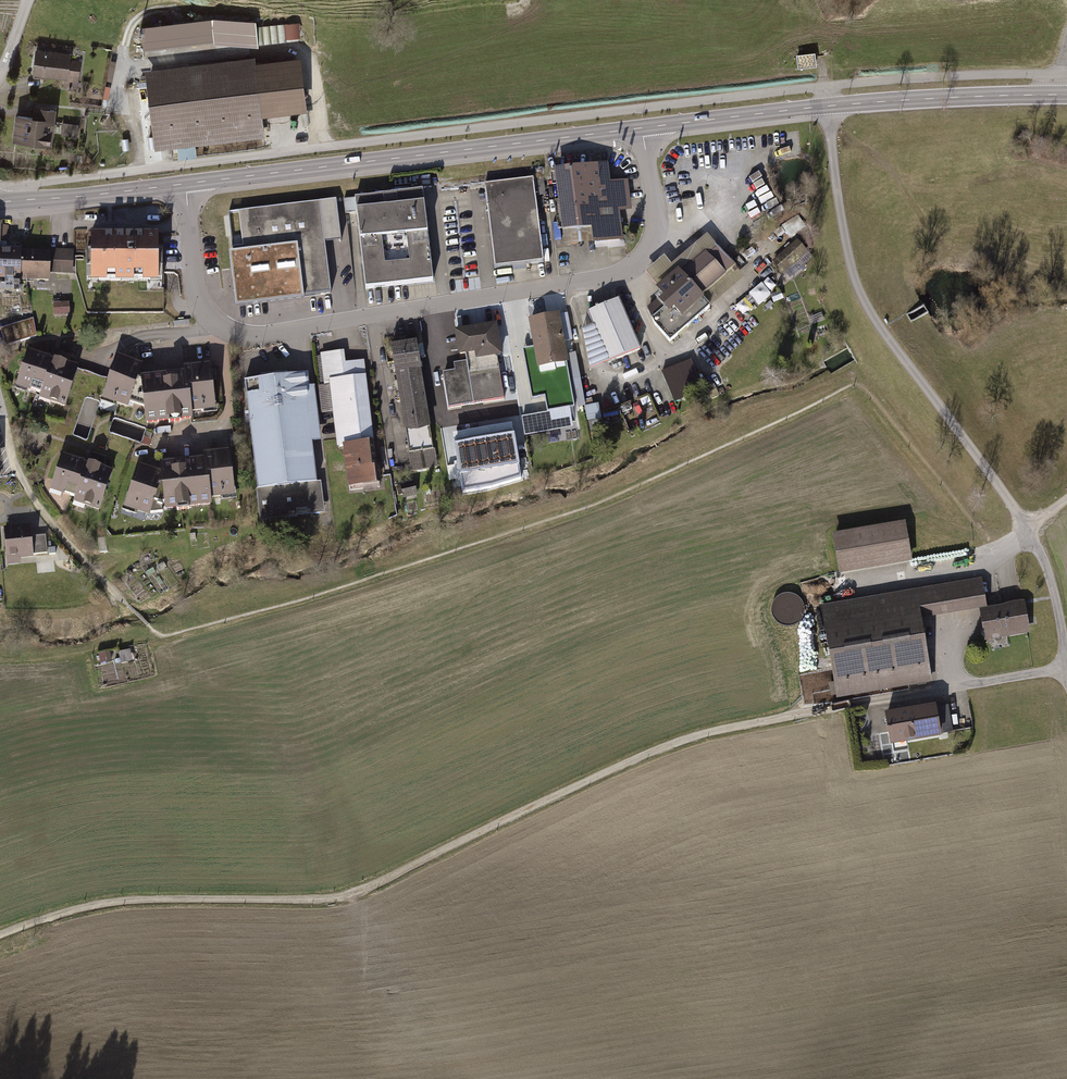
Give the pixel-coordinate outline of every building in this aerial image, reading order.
[(212,16),(140,25),(143,48),(214,39),(257,43),(254,19),(212,16)] [(298,21),(285,23),(286,36),(300,35),(298,21)] [(69,53),(35,49),(31,73),(64,77),(62,87),(77,89),(81,61),(68,59),(69,53)] [(815,55),(796,57),(798,70),(816,68),(815,55)] [(254,57),(143,71),(154,151),(265,137),(262,114),(307,108),(300,56),(255,62),(254,57)] [(116,60),(111,60),(107,79),(112,80),(116,60)] [(33,113),(16,111),(12,138),(51,143),(55,106),(34,104),(33,113)] [(79,123),(62,121),(61,134),(77,136),(79,123)] [(607,164),(556,170),(563,231),(593,227),(594,241),(594,244),(625,241),(621,211),(632,210),(628,180),(609,182),(607,164)] [(533,177),(484,183),(494,266),(543,260),(533,177)] [(422,189),(355,197),(365,286),(432,278),(422,189)] [(341,232),(336,199),(240,212),(243,234),(232,236),(234,249),(229,250),(237,305),(331,293),(324,234),(341,232)] [(798,215),(781,226),(789,238),(806,228),(798,215)] [(9,225),(1,225),(0,242),(8,242),(9,225)] [(593,227),(563,231),(565,245),(594,241),(593,227)] [(159,232),(92,232),(92,280),(159,279),(159,232)] [(663,257),(645,273),(657,287),(677,270),(680,273),(705,251),(726,275),(735,267),(707,234),(671,265),(663,257)] [(796,240),(773,260),(791,282),(804,271),(796,262),(807,252),(796,240)] [(50,273),(51,248),(39,247),(39,250),(21,250),(20,280),(50,281),(50,273)] [(20,280),(21,250),(0,248),(0,279),(20,280)] [(75,248),(51,248),(50,273),(75,273),(75,248)] [(657,287),(655,289),(663,298),(648,309),(652,318),(651,318),(654,325),(669,342),(709,307),(700,297),(726,275),(705,251),(680,273),(677,270),(657,287)] [(726,275),(700,297),(709,307),(744,277),(735,267),(726,275)] [(759,304),(771,295),(763,285),(751,294),(759,304)] [(619,299),(588,312),(610,363),(641,350),(619,299)] [(69,302),(54,302),(54,315),(70,314),(69,302)] [(610,363),(588,312),(579,315),(590,370),(610,363)] [(560,313),(529,319),(534,347),(522,349),(531,399),(545,397),(547,411),(570,407),(574,407),(566,363),(569,362),(565,341),(560,314),(560,313)] [(568,313),(560,314),(565,341),(573,340),(568,313)] [(822,313),(809,318),(812,325),(825,320),(822,313)] [(33,318),(0,328),(5,345),(36,335),(33,318)] [(497,322),(453,329),(458,357),(465,356),(466,361),(453,363),(455,371),(443,373),(448,407),(503,399),(496,356),(502,355),(497,322)] [(416,340),(390,345),(411,471),(437,466),(416,340)] [(53,356),(29,348),(17,385),(41,393),(39,398),(66,407),(80,365),(53,356)] [(576,352),(568,353),(578,407),(584,406),(586,406),(576,352)] [(173,420),(168,373),(142,376),(143,379),(139,378),(144,362),(117,353),(102,398),(128,406),(129,402),(146,407),(147,422),(173,420)] [(345,353),(321,356),(325,388),(329,388),(333,415),(337,450),(343,449),(343,447),(374,444),(365,363),(346,365),(345,353)] [(184,372),(168,373),(173,420),(192,418),(192,410),(216,407),(211,362),(183,365),(184,372)] [(259,377),(259,381),(289,378),(289,374),(286,371),(261,374),(259,377)] [(259,381),(245,383),(257,490),(256,490),(260,521),(325,514),(321,481),(317,481),(313,442),(306,388),(305,376),(289,378),(259,381)] [(314,387),(306,388),(313,442),(320,441),(314,387)] [(329,388),(325,388),(319,389),(322,417),(333,415),(329,388)] [(708,392),(711,399),(719,395),(716,389),(708,392)] [(586,406),(584,406),(587,420),(602,417),(599,403),(586,406)] [(547,411),(521,416),(525,435),(573,426),(570,407),(547,411)] [(137,427),(136,433),(127,432),(126,437),(143,439),(144,429),(137,427)] [(455,442),(463,493),(492,488),(522,479),(513,432),(455,442)] [(374,444),(343,447),(343,449),(348,490),(382,486),(380,468),(377,468),(374,444)] [(203,458),(194,459),(196,483),(208,481),(210,498),(234,496),(229,450),(202,453),(203,458)] [(87,461),(64,454),(52,489),(75,497),(73,502),(100,511),(113,470),(87,461)] [(159,463),(160,470),(163,504),(164,510),(211,505),(210,498),(208,481),(196,483),(194,459),(159,463)] [(160,470),(137,462),(122,508),(149,517),(150,512),(160,511),(159,504),(163,504),(160,470)] [(403,497),(417,494),(413,480),(400,483),(403,497)] [(905,523),(832,535),(839,575),(912,562),(905,523)] [(30,525),(4,527),(7,564),(20,563),(19,558),(33,556),(33,554),(32,536),(30,525)] [(46,535),(32,536),(33,554),(48,552),(46,535)] [(981,579),(821,606),(837,698),(932,681),(921,619),(986,607),(981,579)] [(776,612),(800,624),(809,605),(784,594),(776,612)] [(1025,602),(980,610),(986,641),(1030,633),(1025,602)] [(129,654),(119,656),(121,667),(132,664),(129,654)] [(85,659),(76,661),(77,669),(86,667),(85,659)] [(74,660),(59,662),(61,670),(75,668),(74,660)] [(45,665),(47,675),(55,673),(53,664),(45,665)] [(936,706),(884,715),(890,748),(941,739),(940,735),(953,732),(949,706),(937,708),(936,706)]
